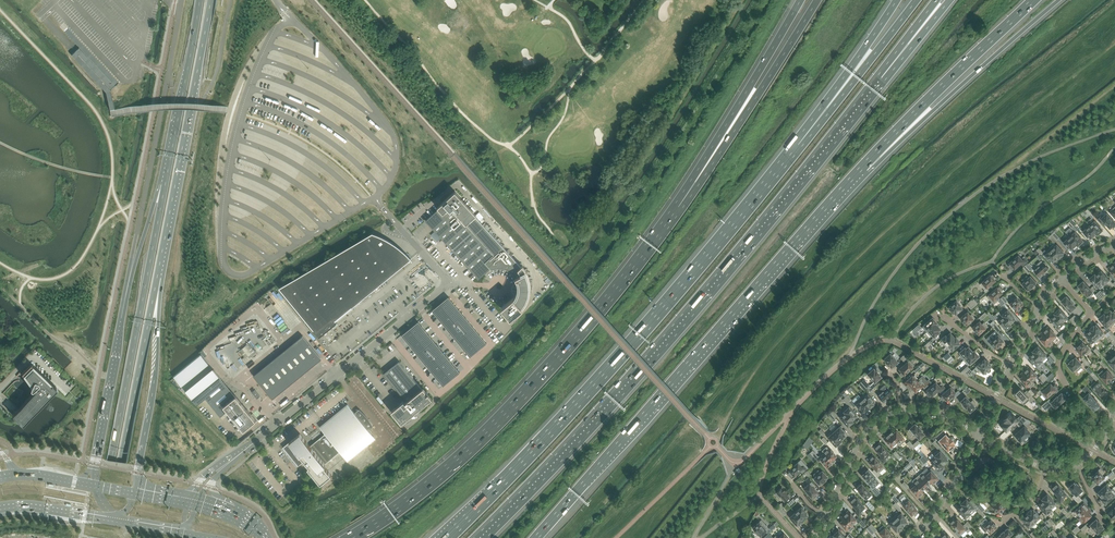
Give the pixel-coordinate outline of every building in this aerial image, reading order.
[(521,266),(495,238),(475,216),(476,215),(463,200),(455,191),(437,207),(439,209),(425,221),(479,279),(490,268),(491,269),(496,268),(501,268),(505,269),(510,271),(513,274),(516,278),(515,278),(517,282),(518,287),(514,287),(514,290),(517,291),(515,295),(514,297),(513,297),(501,308),(510,318),(522,308),(527,302),(527,301),(530,294),(531,287),(530,279),(527,272),(523,265),(521,266)] [(1095,216),(1089,210),(1087,212),(1087,213),(1092,219),(1095,216)] [(1107,213),(1103,217),(1101,214),(1097,218),(1101,223),(1104,221),(1110,228),(1111,228),(1112,228),(1112,227),(1113,226),(1114,226),(1114,221),(1107,213)] [(1103,230),(1095,221),(1090,225),(1089,224),(1088,224),(1097,233),(1098,232),(1099,233),(1103,230)] [(1097,233),(1088,224),(1084,228),(1085,230),(1083,231),(1087,235),(1088,234),(1091,238),(1097,233)] [(1060,238),(1054,231),(1052,234),(1058,240),(1060,238)] [(1083,241),(1076,232),(1075,233),(1073,231),(1069,235),(1077,244),(1079,243),(1080,244),(1083,241)] [(356,307),(416,258),(412,254),(411,253),(406,249),(401,245),(396,242),(391,239),(387,237),(382,234),(377,233),(284,287),(324,336),(341,322),(339,320),(356,306),(356,307)] [(1058,240),(1052,234),(1049,237),(1054,243),(1058,240)] [(1077,244),(1069,235),(1065,239),(1066,240),(1064,242),(1067,246),(1068,245),(1072,249),(1077,244)] [(1055,244),(1050,248),(1060,258),(1063,255),(1063,254),(1063,253),(1064,252),(1057,244),(1056,245),(1055,244)] [(1039,248),(1037,250),(1039,252),(1039,253),(1041,255),(1043,253),(1049,259),(1050,258),(1053,261),(1054,260),(1055,261),(1056,260),(1057,261),(1059,258),(1050,248),(1046,252),(1045,250),(1043,252),(1039,248)] [(1023,266),(1028,261),(1025,258),(1023,260),(1019,255),(1008,265),(1013,270),(1021,263),(1023,266)] [(1040,276),(1049,268),(1047,265),(1047,264),(1045,262),(1045,263),(1044,262),(1043,262),(1042,260),(1037,265),(1038,267),(1034,270),(1040,276)] [(1033,269),(1028,263),(1025,265),(1031,272),(1033,269)] [(1031,272),(1025,265),(1023,268),(1028,274),(1031,272)] [(1109,279),(1101,271),(1096,275),(1095,274),(1104,284),(1109,279)] [(989,286),(995,280),(993,278),(995,277),(992,273),(980,284),(985,290),(984,290),(983,292),(983,293),(983,295),(991,288),(989,286)] [(1104,284),(1095,274),(1090,278),(1098,287),(1099,287),(1100,288),(1104,284)] [(1034,284),(1036,282),(1031,276),(1029,278),(1027,276),(1023,280),(1024,282),(1023,284),(1028,290),(1031,288),(1034,285),(1034,284)] [(1093,292),(1084,281),(1083,282),(1082,281),(1079,284),(1079,285),(1078,286),(1082,290),(1085,293),(1087,295),(1088,295),(1089,296),(1093,293),(1092,292),(1093,292)] [(996,298),(1002,293),(1000,291),(1002,289),(999,285),(987,296),(991,302),(989,304),(992,306),(998,300),(996,298)] [(1023,304),(1016,296),(1012,299),(1013,300),(1010,304),(1016,311),(1018,308),(1018,309),(1020,307),(1023,304)] [(1076,307),(1073,303),(1070,300),(1067,296),(1066,297),(1065,296),(1062,300),(1062,301),(1071,311),(1076,307)] [(448,297),(432,310),(470,357),(487,343),(448,297)] [(969,306),(975,301),(974,299),(973,298),(967,304),(969,306)] [(962,308),(959,305),(960,305),(956,300),(949,307),(950,308),(949,309),(953,313),(954,312),(956,314),(962,308)] [(971,309),(977,303),(976,302),(975,301),(969,306),(971,309)] [(1068,317),(1060,308),(1055,313),(1063,322),(1068,317)] [(1015,319),(1007,310),(1006,311),(1005,309),(1000,313),(1011,325),(1010,324),(1015,319)] [(1114,311),(1113,312),(1111,310),(1106,315),(1114,324),(1114,323),(1114,312),(1114,311)] [(966,325),(974,318),(971,314),(970,315),(967,312),(960,318),(962,321),(964,323),(966,325)] [(987,314),(985,312),(979,317),(981,320),(987,314)] [(1011,325),(1000,313),(1001,315),(997,319),(999,320),(998,321),(1006,330),(1011,325)] [(1063,322),(1055,313),(1054,313),(1056,315),(1051,319),(1059,328),(1064,324),(1063,322)] [(1114,324),(1106,315),(1104,316),(1103,315),(1099,318),(1107,327),(1108,326),(1109,328),(1114,324)] [(927,332),(936,324),(934,322),(936,321),(932,317),(924,325),(924,326),(923,327),(927,332)] [(418,321),(401,335),(443,386),(460,372),(418,321)] [(979,334),(987,326),(984,322),(982,324),(979,321),(972,327),(975,330),(974,330),(976,332),(979,334)] [(1001,329),(995,323),(992,326),(997,332),(1001,329)] [(915,333),(922,327),(919,324),(912,330),(915,333)] [(937,332),(941,329),(936,324),(927,332),(931,336),(932,335),(934,337),(938,334),(937,332)] [(1104,332),(1097,325),(1096,326),(1095,326),(1094,325),(1090,329),(1099,339),(1104,335),(1103,333),(1104,332)] [(1057,335),(1049,327),(1043,331),(1053,342),(1053,341),(1057,337),(1056,336),(1057,335)] [(1099,339),(1090,329),(1091,330),(1087,333),(1087,334),(1086,335),(1089,338),(1088,339),(1092,343),(1094,341),(1095,343),(1099,339)] [(1053,342),(1043,331),(1043,332),(1045,334),(1040,338),(1048,347),(1053,342)] [(946,346),(956,337),(955,338),(951,334),(950,333),(946,336),(945,335),(941,339),(943,340),(942,342),(946,346)] [(1001,343),(1003,341),(998,335),(990,342),(995,348),(998,346),(998,347),(1001,343)] [(273,401),(323,360),(303,337),(254,377),(273,401)] [(952,350),(959,344),(958,343),(959,342),(958,342),(959,341),(956,337),(946,346),(950,351),(951,349),(952,350)] [(1091,351),(1083,342),(1080,344),(1078,346),(1079,346),(1076,348),(1082,355),(1085,352),(1087,354),(1091,351)] [(256,352),(248,343),(240,350),(245,358),(250,354),(252,356),(256,352)] [(964,360),(973,352),(968,346),(964,350),(963,348),(959,352),(961,354),(960,355),(964,360)] [(1046,355),(1038,346),(1033,351),(1043,361),(1047,357),(1046,356),(1046,355)] [(1043,361),(1033,351),(1034,352),(1029,357),(1037,366),(1038,365),(1039,367),(1044,363),(1042,361),(1043,361)] [(946,360),(951,356),(948,352),(942,358),(945,361),(946,360)] [(970,364),(979,356),(976,352),(974,353),(973,352),(964,360),(968,364),(969,363),(970,364)] [(898,362),(890,353),(884,359),(886,362),(889,365),(891,367),(898,362)] [(185,382),(209,363),(201,354),(174,377),(181,387),(186,383),(185,382)] [(901,371),(899,373),(902,376),(913,367),(915,365),(910,360),(912,358),(909,356),(908,356),(903,361),(906,363),(899,369),(901,371)] [(1080,365),(1082,363),(1076,357),(1074,359),(1073,359),(1070,362),(1068,365),(1073,371),(1075,369),(1077,371),(1082,367),(1080,365)] [(1089,363),(1084,357),(1081,359),(1087,365),(1089,363)] [(991,367),(990,365),(991,364),(987,360),(986,361),(984,359),(978,365),(981,368),(979,370),(983,374),(991,367)] [(1108,366),(1103,361),(1103,360),(1102,360),(1100,362),(1105,368),(1108,366)] [(399,361),(384,374),(406,401),(405,402),(404,400),(401,403),(391,411),(401,423),(415,412),(416,413),(431,400),(399,361)] [(31,363),(22,373),(22,374),(22,373),(27,380),(26,381),(28,383),(29,382),(32,386),(31,388),(31,389),(31,390),(32,390),(33,390),(34,389),(35,391),(15,411),(12,414),(21,423),(22,423),(23,424),(44,401),(57,388),(31,363)] [(964,374),(970,369),(967,366),(961,372),(964,374)] [(1037,375),(1029,367),(1024,371),(1035,384),(1035,383),(1033,381),(1038,377),(1036,376),(1037,375)] [(881,377),(879,374),(876,370),(876,371),(874,368),(867,374),(875,382),(881,377)] [(247,410),(214,369),(191,388),(190,387),(185,391),(197,405),(206,398),(221,416),(228,410),(244,430),(251,424),(251,423),(255,419),(252,414),(247,409),(247,410)] [(1114,377),(1108,370),(1105,373),(1103,371),(1099,374),(1107,383),(1109,381),(1111,379),(1114,377)] [(1035,384),(1024,371),(1024,372),(1026,374),(1021,378),(1028,387),(1029,386),(1031,388),(1035,384)] [(1099,378),(1093,372),(1091,374),(1096,380),(1099,378)] [(909,388),(921,378),(921,377),(918,379),(914,375),(913,376),(912,376),(904,383),(909,388)] [(916,392),(924,384),(923,383),(925,382),(921,378),(909,388),(909,389),(911,387),(916,392)] [(867,388),(861,382),(858,384),(864,390),(867,388)] [(940,392),(945,388),(941,383),(939,385),(936,382),(925,392),(930,397),(938,390),(940,392)] [(1106,391),(1098,382),(1097,383),(1096,382),(1091,386),(1101,397),(1106,392),(1106,391)] [(1046,399),(1058,388),(1055,384),(1053,386),(1051,384),(1045,389),(1043,387),(1037,393),(1039,395),(1041,393),(1046,399)] [(1100,405),(1090,394),(1092,392),(1086,385),(1082,389),(1087,394),(1083,398),(1094,410),(1096,409),(1096,410),(1100,407),(1099,406),(1100,405)] [(883,402),(892,393),(887,387),(878,396),(883,402)] [(954,398),(959,393),(957,391),(954,393),(950,388),(940,396),(943,400),(945,398),(947,400),(952,395),(954,398)] [(1033,396),(1028,391),(1026,393),(1023,391),(1021,388),(1020,389),(1019,389),(1015,393),(1014,394),(1014,395),(1014,396),(1015,397),(1016,398),(1018,397),(1025,404),(1029,400),(1032,403),(1035,399),(1033,396)] [(260,396),(255,390),(252,392),(257,398),(260,396)] [(874,401),(868,394),(867,395),(865,393),(861,397),(870,408),(874,404),(873,403),(874,403),(873,402),(874,401)] [(1050,399),(1042,406),(1046,410),(1052,405),(1054,408),(1056,407),(1067,398),(1066,397),(1063,393),(1063,394),(1062,393),(1058,396),(1055,399),(1052,402),(1050,399)] [(977,405),(973,400),(971,402),(966,396),(961,401),(964,404),(963,405),(966,408),(967,408),(970,412),(971,411),(975,408),(974,408),(975,407),(977,405)] [(870,408),(861,397),(856,401),(858,403),(856,404),(859,408),(860,408),(863,411),(864,410),(865,410),(869,407),(870,408)] [(348,461),(376,439),(347,404),(320,427),(325,433),(310,446),(300,433),(283,447),(298,466),(305,461),(309,466),(308,467),(321,483),(331,475),(324,465),(325,464),(340,452),(348,461)] [(847,405),(842,409),(853,422),(852,420),(857,416),(849,407),(848,407),(847,405)] [(843,411),(839,415),(840,417),(848,426),(853,422),(842,409),(842,410),(843,411)] [(1004,423),(1001,426),(1006,431),(1010,427),(1011,429),(1015,425),(1014,424),(1016,422),(1020,426),(1023,423),(1027,419),(1020,415),(1016,419),(1013,415),(1012,416),(1009,414),(1004,419),(1002,420),(1002,421),(1004,423)] [(924,434),(921,431),(922,430),(919,427),(918,427),(915,424),(914,424),(910,427),(911,427),(910,428),(910,429),(908,430),(912,435),(914,433),(919,439),(924,434)] [(1024,426),(1014,435),(1015,436),(1015,437),(1017,439),(1018,438),(1020,441),(1022,440),(1025,443),(1031,437),(1028,434),(1030,432),(1024,426)] [(845,435),(842,431),(843,430),(840,427),(833,432),(840,440),(845,435)] [(905,441),(896,431),(891,435),(889,433),(900,445),(905,441)] [(840,440),(833,432),(828,437),(836,446),(839,443),(838,442),(840,440)] [(900,445),(889,433),(884,438),(891,446),(896,442),(900,446),(900,445)] [(954,443),(955,442),(954,441),(955,440),(955,439),(955,438),(954,437),(953,437),(952,437),(951,438),(950,437),(949,438),(946,434),(939,440),(935,436),(933,438),(934,440),(938,445),(941,443),(948,451),(950,449),(951,451),(954,448),(953,446),(955,445),(954,443)] [(940,446),(938,445),(934,440),(932,442),(938,449),(940,446)] [(915,447),(913,444),(909,441),(907,443),(912,449),(915,447)] [(889,454),(880,443),(874,448),(881,456),(879,458),(883,463),(888,459),(886,456),(889,454)] [(827,447),(822,451),(831,460),(836,456),(829,447),(828,448),(827,447)] [(813,450),(810,453),(816,459),(817,461),(818,462),(821,460),(828,467),(833,463),(831,460),(822,451),(824,453),(820,456),(819,455),(818,456),(813,450)] [(938,450),(933,454),(934,455),(944,466),(943,464),(948,460),(944,456),(940,451),(939,451),(938,450)] [(901,457),(895,451),(893,453),(899,459),(901,457)] [(884,468),(873,455),(869,459),(871,461),(869,462),(875,468),(872,471),(878,477),(881,474),(880,472),(884,468)] [(934,455),(930,459),(931,461),(931,462),(935,467),(939,471),(944,466),(934,455)] [(798,463),(787,472),(792,478),(800,470),(802,473),(808,469),(803,464),(800,460),(798,463)] [(1100,468),(1091,477),(1093,479),(1095,481),(1097,484),(1104,477),(1102,475),(1104,473),(1100,468)] [(825,479),(828,477),(822,471),(820,472),(819,470),(814,474),(816,476),(814,478),(819,484),(822,482),(822,483),(826,479),(825,479)] [(863,474),(862,475),(872,486),(869,488),(876,495),(880,492),(877,488),(881,484),(879,482),(868,470),(867,471),(865,470),(862,473),(863,474)] [(938,479),(931,471),(926,475),(922,472),(933,484),(938,479)] [(933,484),(922,472),(917,476),(926,486),(931,482),(933,484)] [(1032,479),(1028,474),(1024,477),(1028,482),(1032,479)] [(926,486),(917,476),(912,481),(923,493),(924,493),(922,490),(926,486)] [(819,494),(812,486),(814,484),(810,479),(806,481),(809,484),(804,488),(813,499),(819,494)] [(923,493),(912,481),(914,483),(910,487),(911,488),(911,489),(918,497),(923,493)] [(1072,484),(1068,487),(1073,492),(1074,494),(1075,495),(1072,497),(1078,503),(1080,501),(1082,500),(1078,495),(1083,490),(1080,488),(1081,487),(1079,484),(1078,485),(1076,483),(1075,482),(1072,484)] [(870,493),(862,483),(861,484),(860,484),(857,487),(857,488),(860,492),(863,495),(865,498),(870,493)] [(1066,494),(1056,483),(1051,488),(1058,496),(1056,498),(1060,503),(1063,500),(1061,498),(1066,494)] [(1101,499),(1111,489),(1106,484),(1097,492),(1102,497),(1100,499),(1101,499)] [(790,496),(782,487),(776,492),(774,494),(779,499),(781,497),(785,501),(790,496)] [(1105,504),(1114,496),(1110,491),(1111,490),(1111,489),(1101,499),(1105,504)] [(1055,503),(1047,494),(1042,499),(1051,509),(1055,505),(1054,504),(1055,503)] [(899,501),(894,495),(891,497),(896,502),(897,503),(899,501)] [(865,507),(855,496),(849,501),(857,509),(854,511),(859,517),(863,513),(861,511),(865,507)] [(917,510),(906,498),(903,501),(905,503),(903,505),(912,515),(913,514),(914,515),(915,515),(916,514),(917,513),(917,512),(916,511),(917,510)] [(974,507),(966,498),(961,503),(970,514),(970,513),(969,512),(974,507)] [(995,504),(992,506),(998,513),(1001,511),(1003,510),(1003,509),(1005,507),(1004,506),(1008,503),(1005,500),(1001,503),(1000,502),(998,499),(997,498),(993,502),(995,504)] [(1051,509),(1042,499),(1043,500),(1038,505),(1046,514),(1047,513),(1048,515),(1053,511),(1051,509)] [(874,506),(869,500),(865,503),(871,509),(874,506)] [(901,508),(897,503),(896,502),(893,504),(899,511),(901,508)] [(970,514),(961,503),(962,505),(957,509),(965,518),(970,514)] [(985,509),(979,503),(977,505),(980,508),(982,511),(985,509)] [(1076,511),(1074,512),(1078,517),(1077,517),(1077,518),(1088,508),(1083,503),(1075,510),(1076,511)] [(807,515),(804,511),(805,510),(802,506),(795,512),(803,521),(803,520),(807,516),(806,516),(807,515)] [(985,515),(982,511),(980,508),(977,511),(983,517),(985,515)] [(1088,508),(1077,518),(1082,523),(1091,515),(1086,510),(1088,508)] [(1040,517),(1033,509),(1032,510),(1031,510),(1031,509),(1027,513),(1035,522),(1040,517)] [(856,519),(848,511),(843,515),(854,527),(852,525),(856,521),(855,520),(856,519)] [(803,521),(795,512),(790,517),(796,524),(798,523),(798,524),(799,524),(803,521)] [(898,512),(893,517),(895,519),(903,527),(902,526),(906,523),(906,522),(907,521),(904,518),(905,517),(901,513),(899,514),(898,512)] [(1035,522),(1027,513),(1027,514),(1023,517),(1024,518),(1023,519),(1026,522),(1026,523),(1025,524),(1028,527),(1030,526),(1032,527),(1036,523),(1035,522)] [(854,527),(843,515),(845,518),(840,522),(849,532),(854,527)] [(887,521),(882,515),(879,517),(885,523),(887,521)] [(893,517),(888,521),(890,523),(889,523),(896,531),(897,530),(898,530),(899,531),(903,527),(895,519),(893,517)] [(985,518),(978,524),(985,532),(987,530),(990,533),(997,527),(995,524),(993,522),(991,520),(989,521),(985,518)] [(953,519),(950,522),(959,533),(961,535),(966,530),(967,532),(971,530),(970,529),(965,523),(963,525),(957,519),(955,521),(953,519)] [(1091,526),(1089,528),(1093,533),(1096,531),(1097,533),(1103,527),(1101,525),(1102,524),(1099,521),(1098,521),(1096,519),(1090,525),(1091,526)] [(759,522),(753,528),(755,530),(758,534),(758,533),(760,536),(767,530),(769,528),(761,520),(759,522)] [(877,530),(872,524),(869,526),(875,532),(877,530)] [(883,525),(879,529),(881,531),(879,532),(884,537),(893,537),(894,537),(883,525)] [(875,532),(869,526),(866,528),(872,534),(875,532)] [(1012,533),(1011,532),(1012,532),(1009,528),(1008,529),(1008,528),(1004,531),(1003,531),(1000,534),(997,537),(998,537),(1007,537),(1012,533)]
